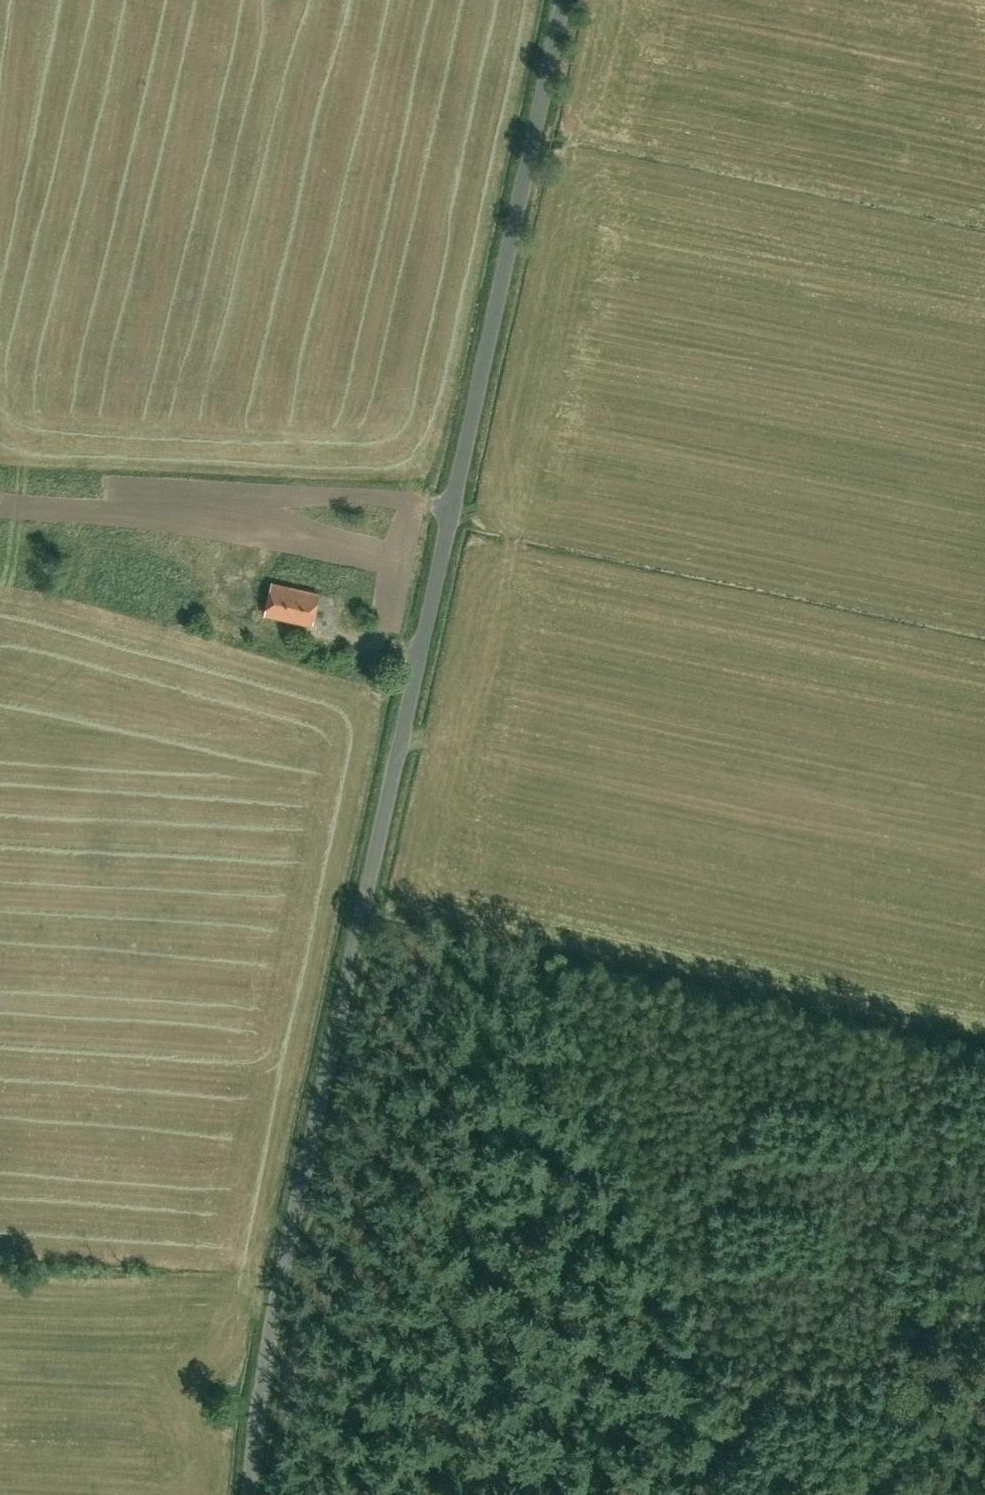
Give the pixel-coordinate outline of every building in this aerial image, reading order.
[(313,624),(319,593),(273,583),(266,613),(313,624)]
